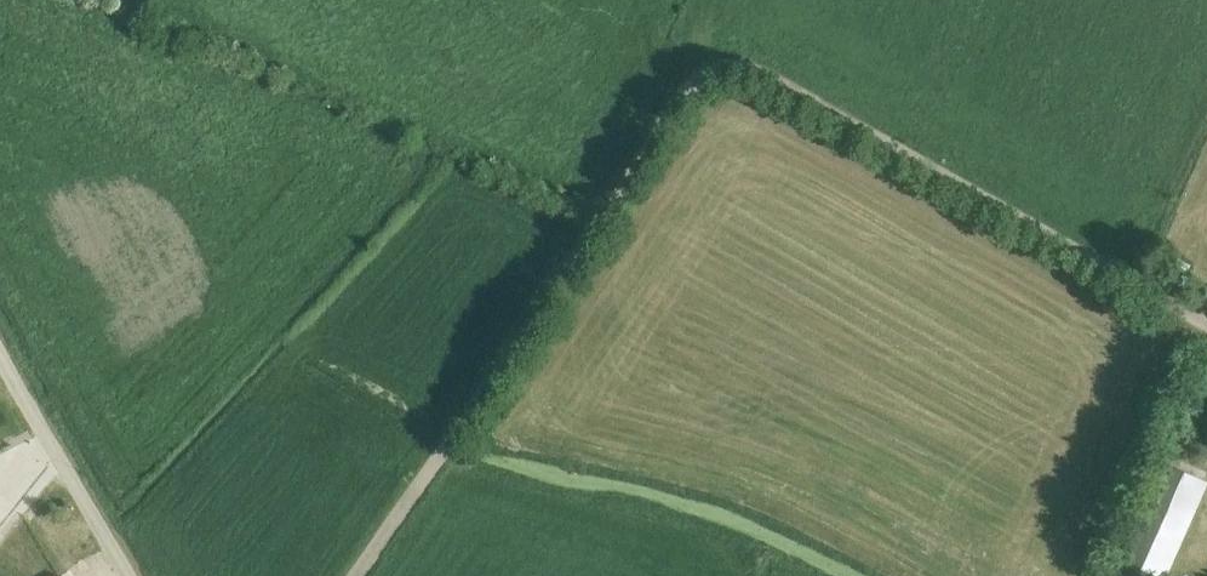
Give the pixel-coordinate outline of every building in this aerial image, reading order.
[(1161,575),(1163,575),(1206,473),(1206,469),(1182,457),(1159,508),(1140,500),(1108,575),(1146,575),(1148,571),(1161,575)]
